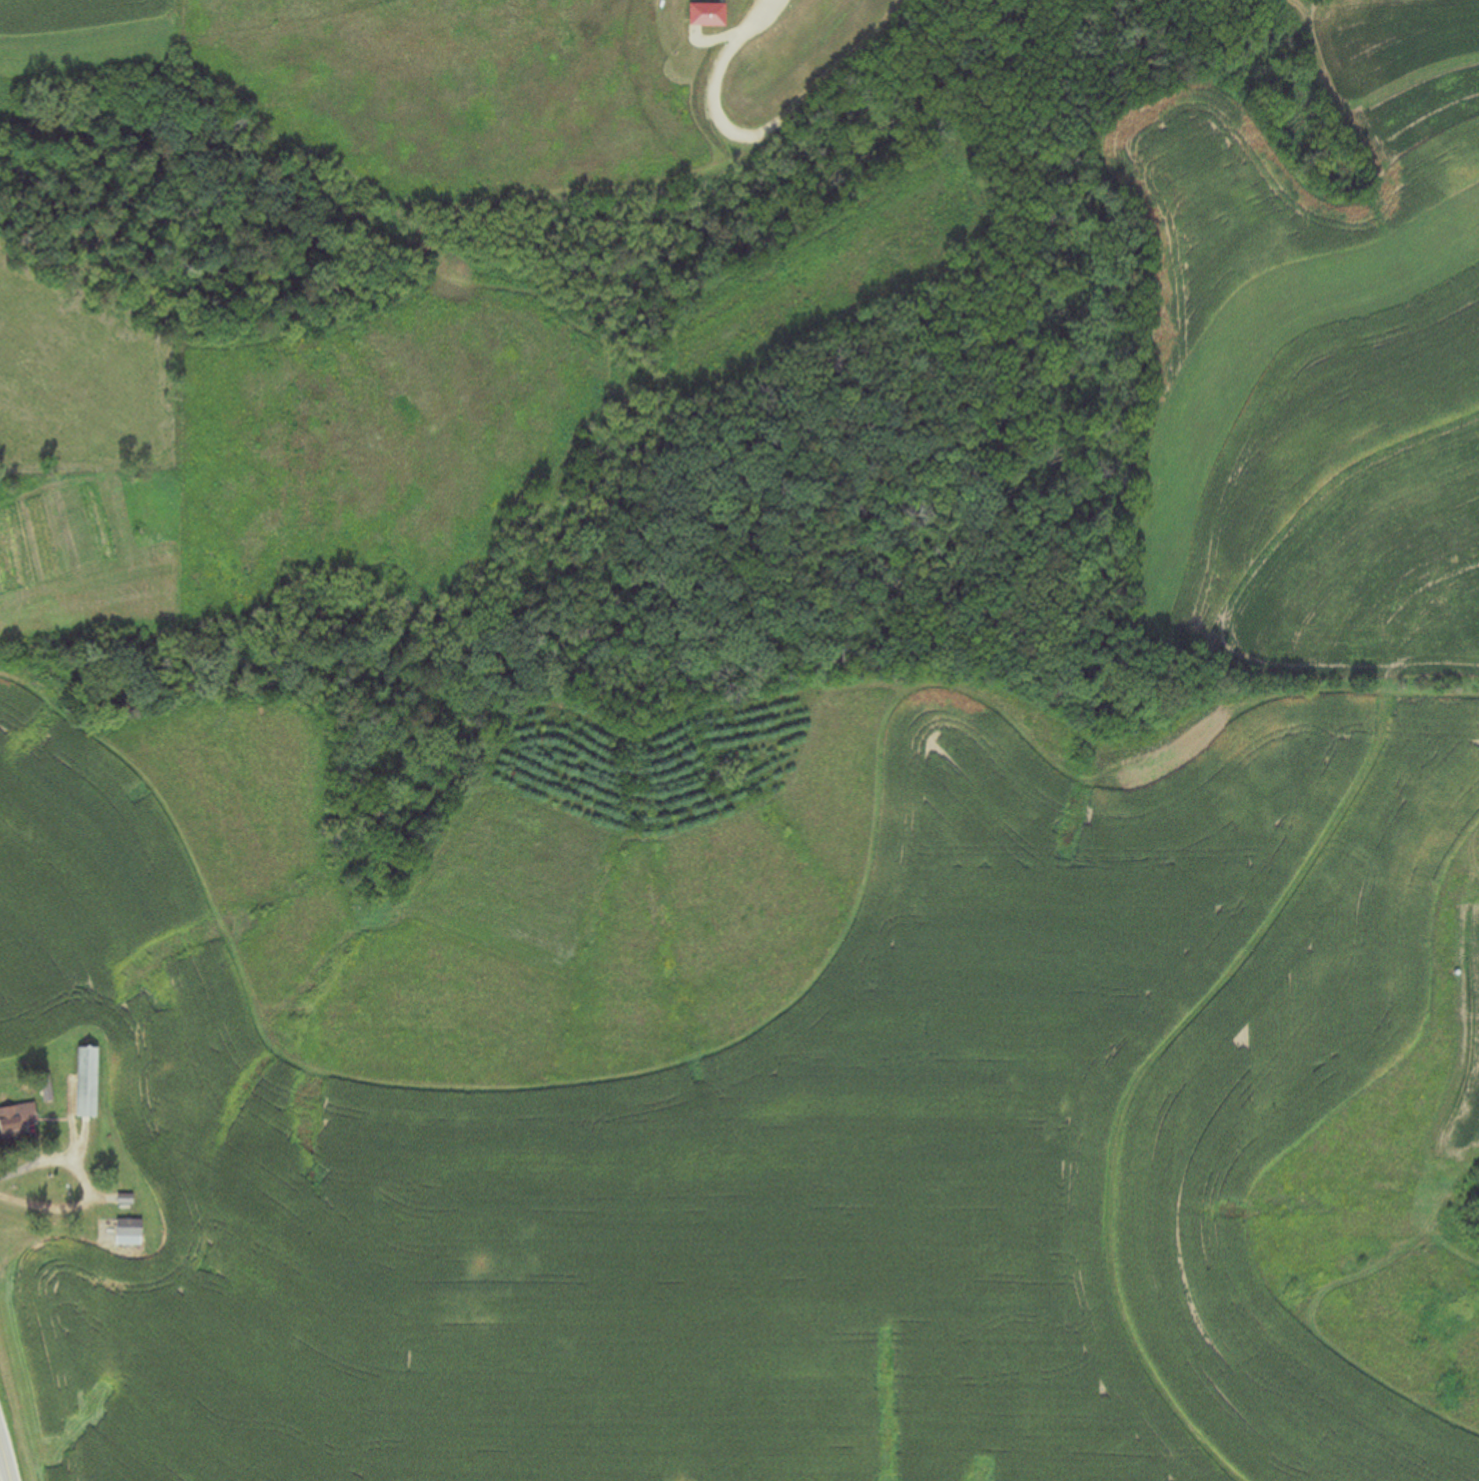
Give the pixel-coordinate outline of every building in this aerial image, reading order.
[(94,1118),(94,1049),(75,1049),(75,1118),(94,1118)] [(32,1104),(0,1108),(0,1133),(35,1129),(32,1104)] [(130,1205),(130,1195),(114,1195),(114,1205),(130,1205)] [(138,1245),(138,1221),(112,1221),(112,1245),(138,1245)]
